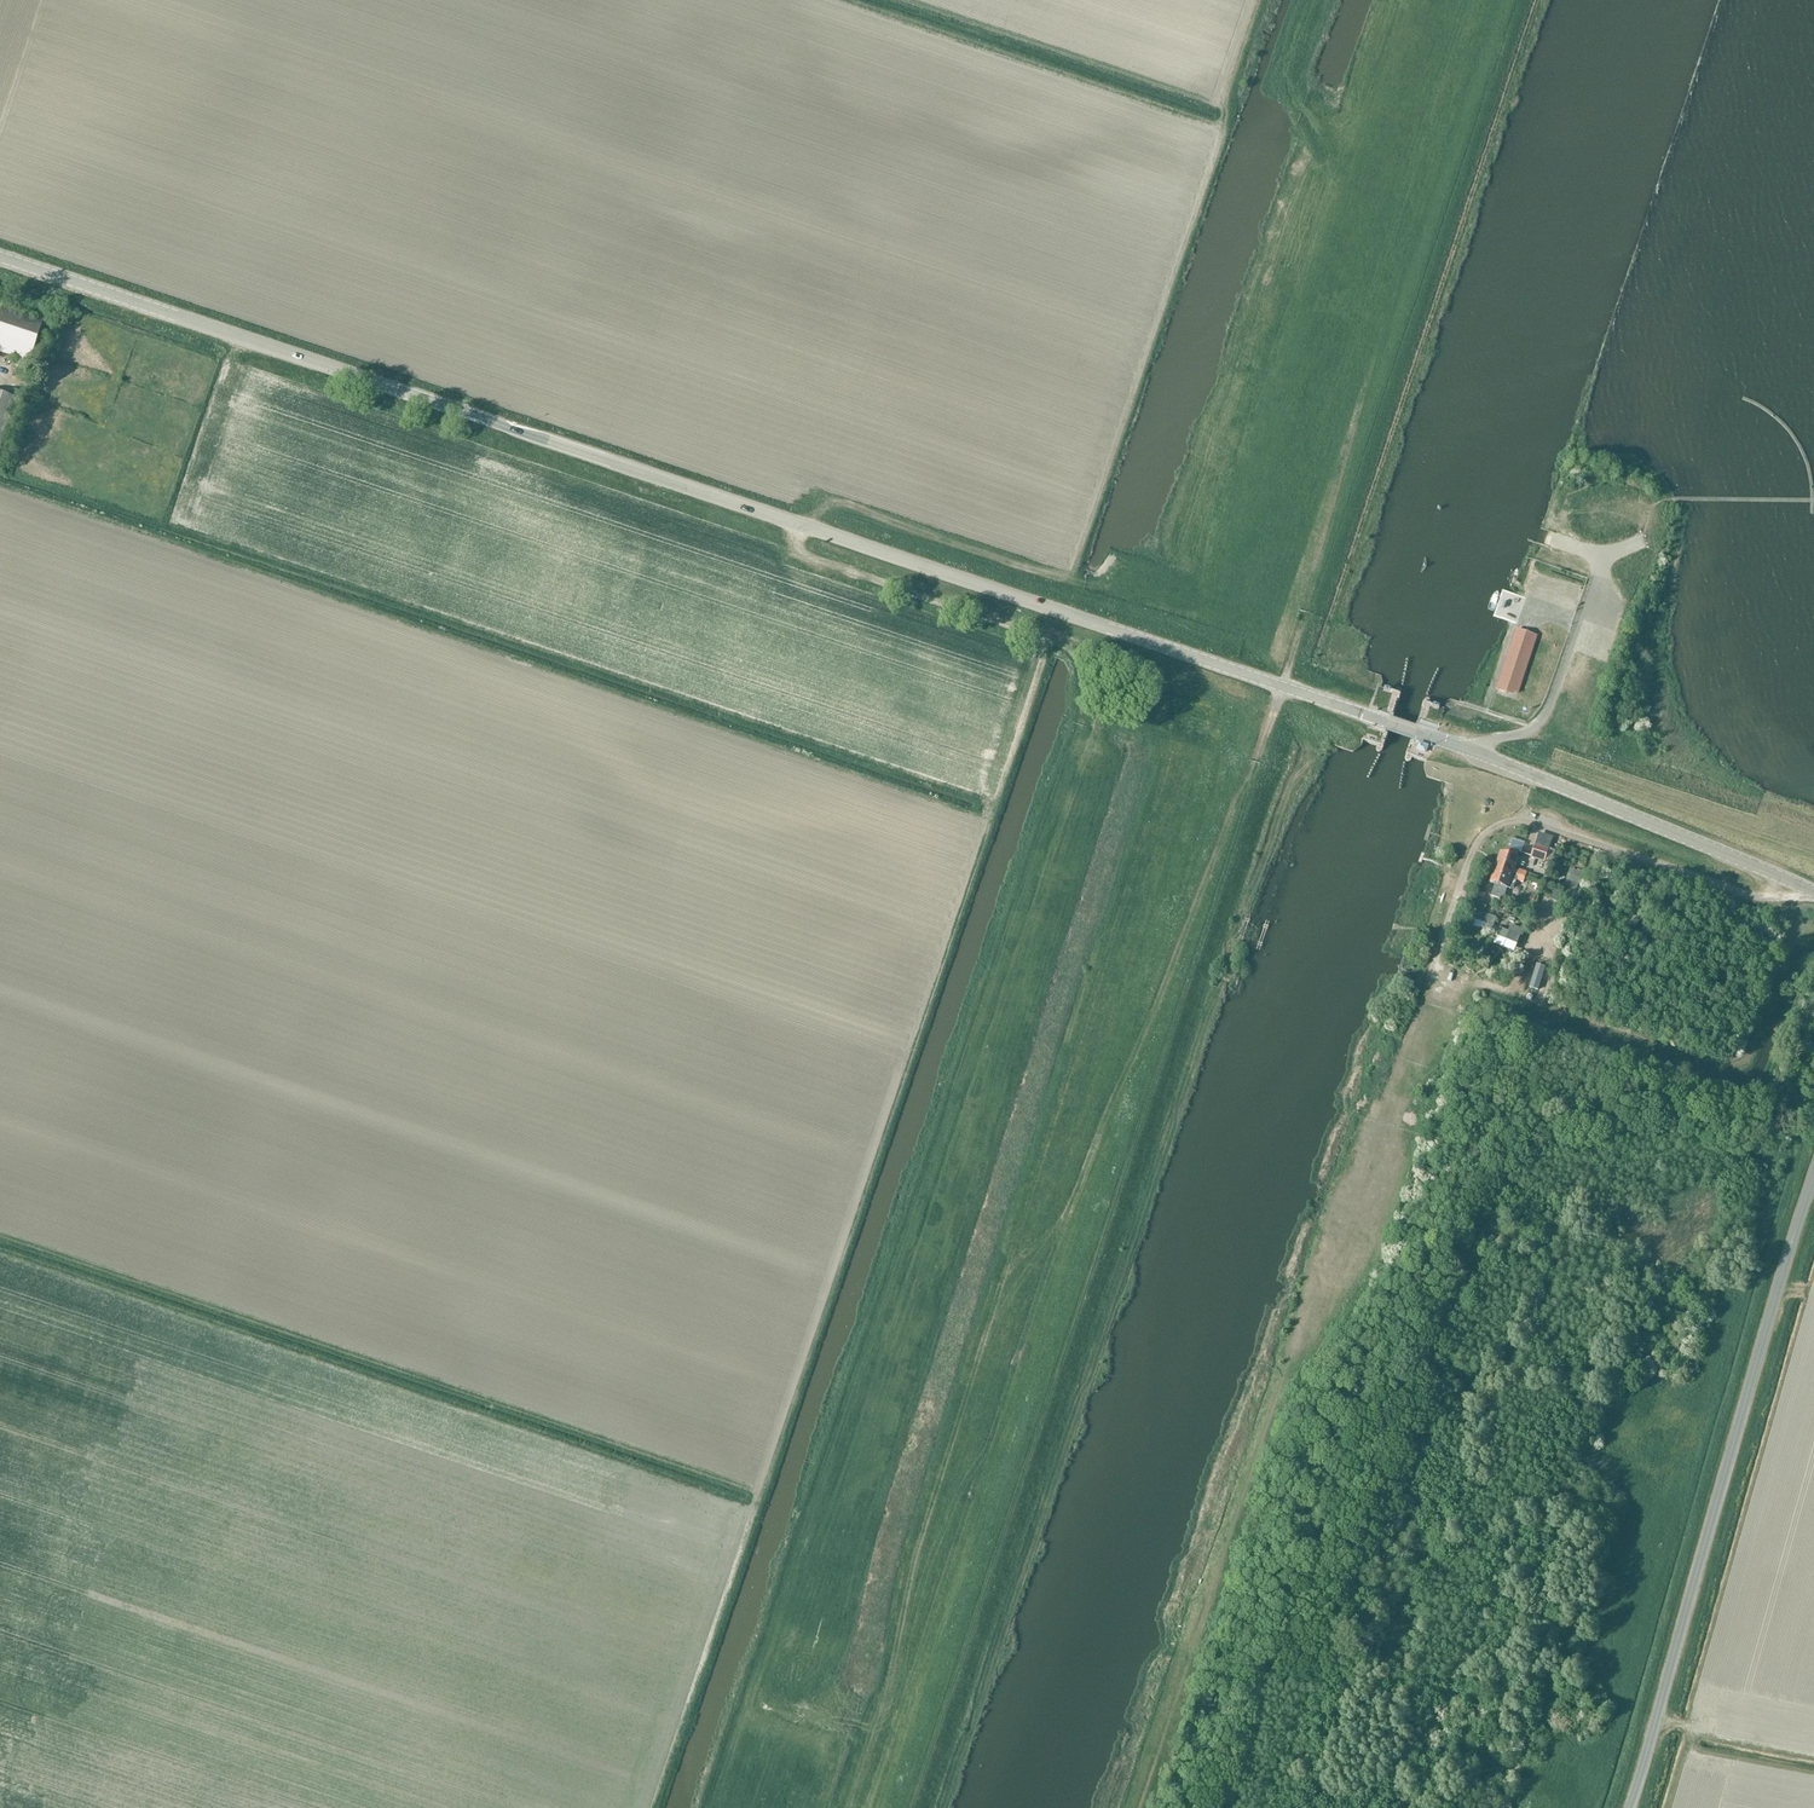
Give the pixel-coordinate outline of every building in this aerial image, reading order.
[(29,363),(44,321),(2,308),(0,313),(0,354),(29,363)] [(0,394),(0,450),(17,400),(0,394)] [(1517,694),(1536,636),(1534,635),(1518,630),(1497,691),(1507,694),(1508,691),(1517,694)] [(1420,741),(1418,748),(1427,751),(1429,744),(1420,741)] [(1531,858),(1544,864),(1549,851),(1535,846),(1531,858)] [(1496,868),(1525,878),(1527,873),(1520,870),(1519,871),(1514,869),(1517,859),(1519,853),(1508,849),(1506,855),(1502,853),(1496,868)] [(1525,878),(1496,868),(1491,883),(1495,884),(1490,897),(1503,901),(1507,889),(1511,890),(1514,889),(1516,882),(1523,885),(1525,878)] [(1570,868),(1566,881),(1578,884),(1582,872),(1570,868)] [(1578,884),(1566,881),(1563,891),(1575,895),(1578,884)] [(1474,911),(1471,919),(1493,926),(1496,918),(1474,911)] [(1499,928),(1496,936),(1516,944),(1519,936),(1522,937),(1524,931),(1510,926),(1508,932),(1499,928)] [(1526,966),(1519,986),(1527,989),(1534,969),(1526,966)] [(1535,993),(1542,974),(1535,971),(1528,990),(1535,993)]
